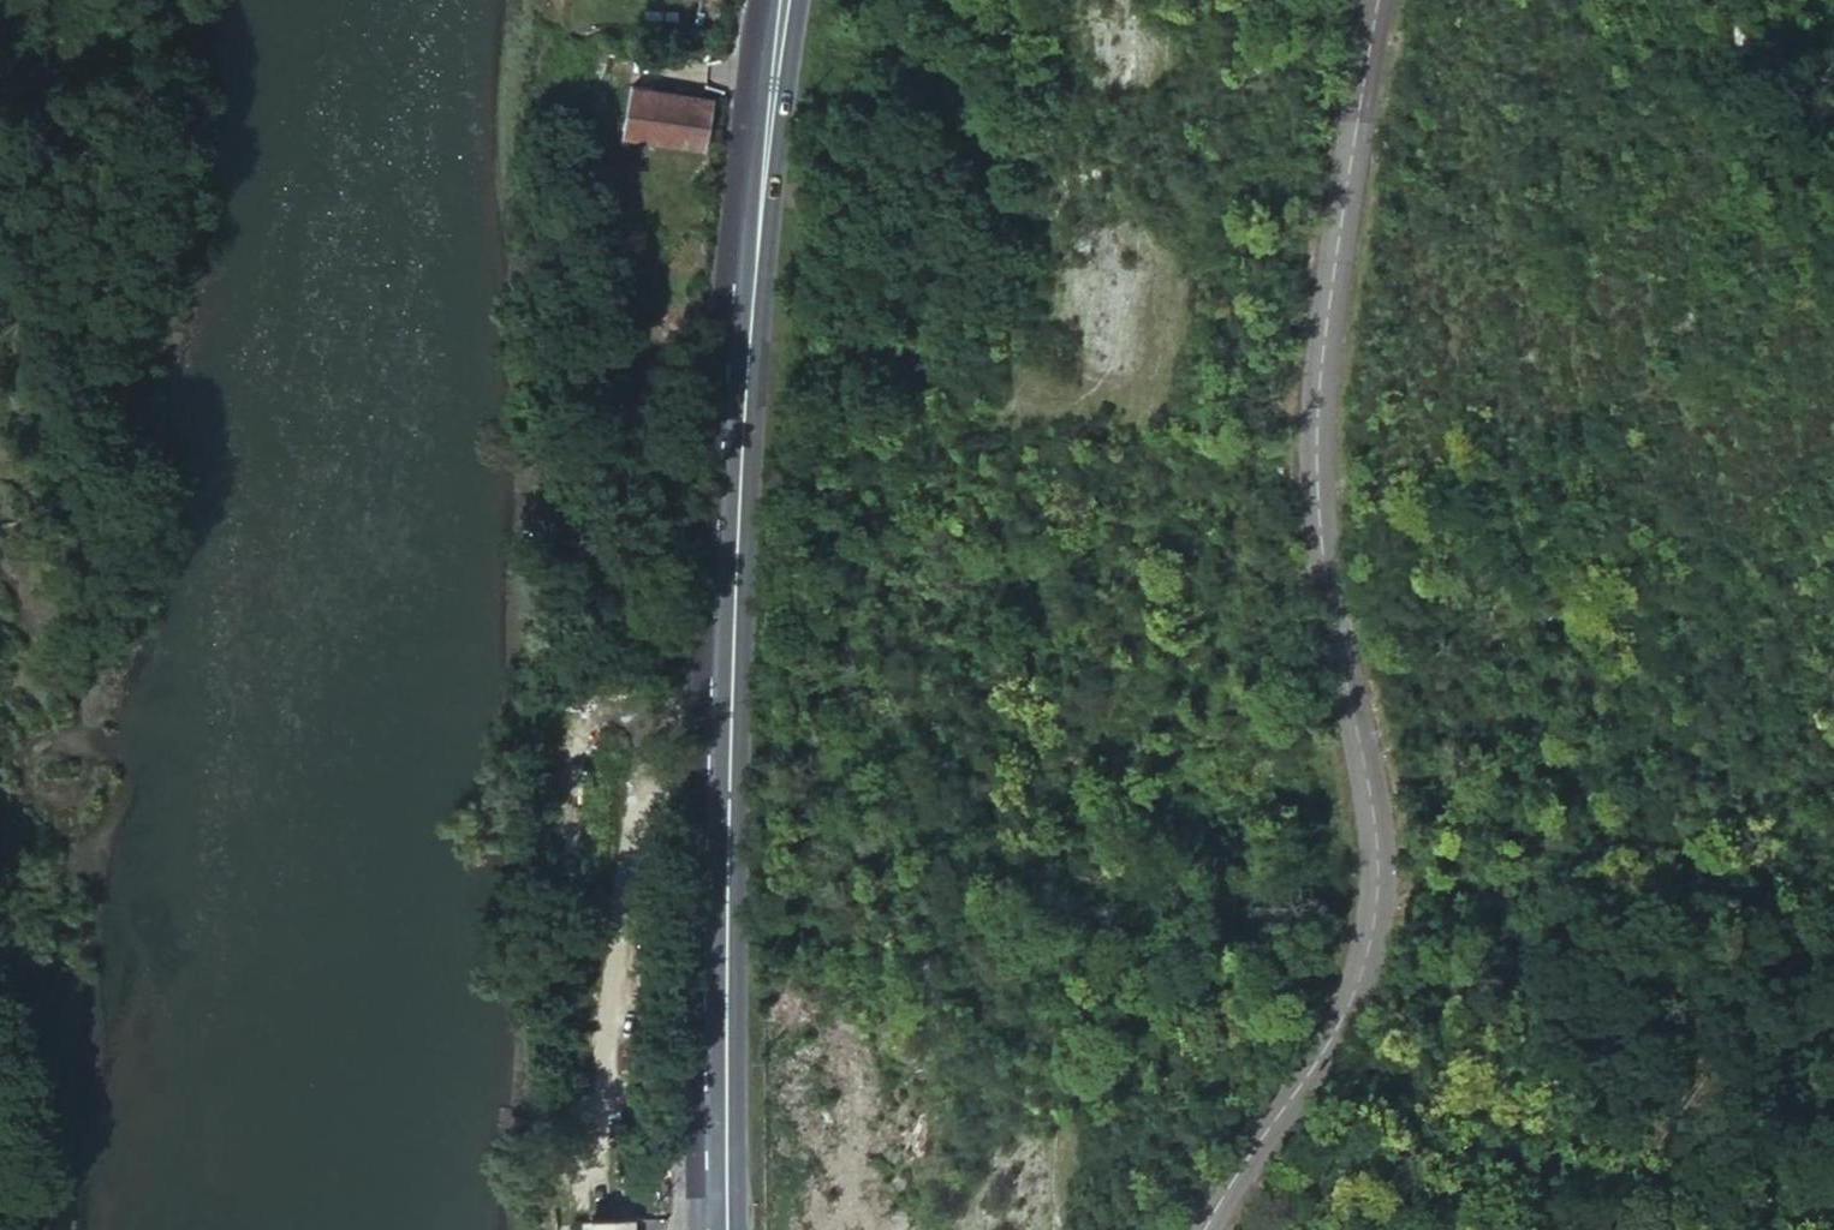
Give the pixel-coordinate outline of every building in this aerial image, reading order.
[(694,0),(675,0),(675,29),(694,29),(694,0)] [(716,152),(719,101),(638,100),(638,153),(716,152)] [(586,1196),(586,1229),(668,1229),(667,1191),(586,1196)]
